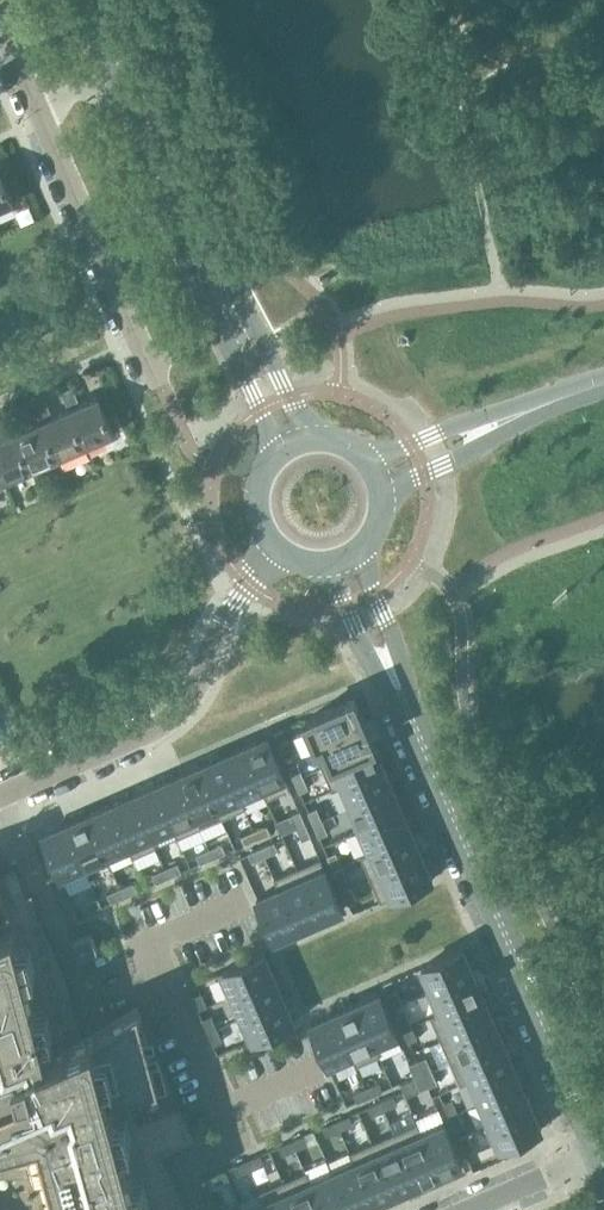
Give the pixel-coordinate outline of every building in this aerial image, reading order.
[(12,202),(12,203),(14,202),(0,171),(0,208),(12,202)] [(62,391),(69,409),(70,408),(86,445),(112,433),(112,434),(114,433),(98,396),(96,396),(97,397),(80,404),(73,386),(62,391)] [(34,403),(42,421),(43,420),(58,457),(86,445),(70,408),(69,409),(53,416),(45,398),(34,403)] [(7,415),(14,432),(15,432),(31,468),(58,457),(43,420),(42,421),(26,428),(18,410),(7,415)] [(4,480),(31,468),(15,432),(14,432),(0,439),(0,471),(4,480)] [(351,702),(303,723),(313,747),(320,744),(361,726),(351,702)] [(361,726),(320,744),(330,766),(371,748),(361,726)] [(266,739),(243,750),(261,791),(284,781),(266,739)] [(294,739),(286,743),(291,756),(300,752),(294,739)] [(286,743),(277,747),(283,760),(291,756),(286,743)] [(371,748),(330,766),(339,788),(381,770),(371,748)] [(243,750),(220,759),(239,801),(261,791),(243,750)] [(220,759),(198,769),(216,810),(239,801),(220,759)] [(296,765),(287,769),(293,782),(301,778),(296,765)] [(198,769),(176,779),(194,820),(216,810),(198,769)] [(381,770),(339,788),(349,811),(391,792),(381,770)] [(301,778),(293,782),(298,795),(307,791),(301,778)] [(154,788),(172,830),(194,820),(176,779),(154,788)] [(154,788),(132,798),(150,840),(172,830),(154,788)] [(391,792),(349,811),(359,833),(400,815),(391,792)] [(131,798),(109,808),(127,849),(150,840),(131,798)] [(109,808),(87,818),(105,859),(127,849),(109,808)] [(315,810),(306,814),(312,827),(321,823),(315,810)] [(298,811),(289,815),(295,828),(303,825),(298,811)] [(400,815),(359,833),(369,855),(410,837),(400,815)] [(87,818),(64,827),(83,869),(105,859),(87,818)] [(321,823),(312,827),(318,840),(327,836),(321,823)] [(303,825),(295,828),(300,841),(309,838),(303,825)] [(64,827),(41,838),(59,879),(83,869),(64,827)] [(266,828),(253,833),(257,842),(270,836),(266,828)] [(253,833),(240,839),(244,848),(257,842),(253,833)] [(410,837),(369,855),(378,877),(420,859),(410,837)] [(272,841),(259,847),(263,855),(276,850),(272,841)] [(222,847),(209,853),(212,862),(225,856),(222,847)] [(259,847),(246,852),(250,861),(263,855),(259,847)] [(209,853),(195,859),(199,867),(212,862),(209,853)] [(340,867),(335,854),(326,858),(332,871),(340,867)] [(378,877),(368,882),(378,905),(430,882),(420,859),(378,877)] [(177,867),(164,872),(168,881),(181,875),(177,867)] [(340,867),(332,871),(337,884),(346,880),(340,867)] [(322,868),(299,878),(317,920),(341,910),(322,868)] [(164,872),(151,878),(155,887),(168,881),(164,872)] [(36,1174),(35,1169),(44,1169),(55,1209),(142,1209),(110,1093),(160,1080),(139,1003),(138,1003),(96,1031),(64,1044),(62,1037),(46,1044),(23,957),(38,950),(5,874),(0,876),(0,1175),(36,1174)] [(299,878),(277,888),(295,929),(317,920),(299,878)] [(133,886),(119,892),(123,901),(136,895),(133,886)] [(277,888),(255,898),(273,939),(295,929),(277,888)] [(350,890),(341,894),(347,907),(356,903),(350,890)] [(119,892),(106,898),(110,906),(123,901),(119,892)] [(97,902),(84,907),(88,916),(101,910),(97,902)] [(91,935),(73,942),(79,956),(97,949),(91,935)] [(461,952),(419,970),(429,994),(471,976),(461,952)] [(261,955),(215,975),(225,998),(230,996),(272,978),(261,955)] [(429,994),(439,1016),(481,998),(471,976),(429,994)] [(240,1018),(281,1000),(272,978),(230,996),(240,1018)] [(401,1006),(395,993),(386,997),(392,1010),(401,1006)] [(192,997),(183,1001),(189,1014),(197,1010),(192,997)] [(439,1016),(449,1038),(491,1020),(481,998),(439,1016)] [(245,1044),(292,1023),(281,1000),(240,1018),(235,1021),(245,1044)] [(398,1041),(380,1000),(356,1010),(375,1051),(398,1041)] [(375,1051),(356,1010),(335,1019),(353,1061),(375,1051)] [(405,1015),(396,1019),(402,1032),(411,1028),(405,1015)] [(207,1033),(201,1019),(193,1023),(198,1037),(207,1033)] [(353,1061),(335,1019),(313,1029),(333,1076),(355,1066),(353,1061)] [(449,1038),(459,1060),(500,1042),(491,1020),(449,1038)] [(416,1042),(411,1028),(402,1032),(407,1045),(416,1042)] [(213,1046),(207,1033),(198,1037),(204,1050),(213,1046)] [(469,1083),(510,1065),(500,1042),(459,1060),(469,1083)] [(430,1073),(424,1060),(416,1064),(421,1077),(430,1073)] [(421,1077),(416,1064),(407,1068),(412,1081),(421,1077)] [(478,1105),(520,1087),(510,1065),(469,1083),(478,1105)] [(436,1086),(430,1073),(421,1077),(427,1090),(436,1086)] [(421,1077),(412,1081),(418,1094),(427,1090),(421,1077)] [(488,1127),(530,1109),(520,1087),(478,1105),(488,1127)] [(381,1088),(368,1093),(371,1102),(385,1096),(381,1088)] [(368,1093),(354,1099),(358,1108),(371,1102),(368,1093)] [(456,1115),(450,1102),(441,1105),(447,1119),(456,1115)] [(396,1104),(383,1110),(387,1119),(400,1113),(396,1104)] [(493,1153),(540,1132),(530,1109),(488,1127),(483,1130),(493,1153)] [(383,1110),(370,1116),(373,1124),(387,1119),(383,1110)] [(453,1132),(462,1128),(456,1115),(447,1119),(453,1132)] [(351,1124),(338,1129),(342,1138),(355,1132),(351,1124)] [(338,1129),(325,1135),(329,1144),(342,1138),(338,1129)] [(445,1132),(422,1142),(440,1184),(463,1173),(445,1132)] [(471,1150),(466,1137),(457,1141),(463,1154),(471,1150)] [(422,1142),(401,1151),(419,1193),(440,1184),(422,1142)] [(307,1143),(294,1149),(297,1157),(311,1152),(307,1143)] [(294,1149),(280,1154),(284,1163),(297,1157),(294,1149)] [(401,1151),(379,1161),(397,1202),(419,1193),(401,1151)] [(356,1171),(374,1209),(380,1209),(397,1202),(379,1161),(356,1171)] [(262,1162),(249,1168),(253,1177),(266,1171),(262,1162)] [(249,1168),(236,1174),(240,1183),(253,1177),(249,1168)] [(334,1180),(347,1209),(374,1209),(356,1171),(334,1180)] [(227,1178),(214,1184),(218,1192),(231,1187),(227,1178)] [(312,1190),(321,1209),(347,1209),(334,1180),(312,1190)] [(290,1200),(294,1209),(321,1209),(312,1190),(290,1200)] [(267,1209),(268,1209),(294,1209),(290,1200),(267,1209)]
